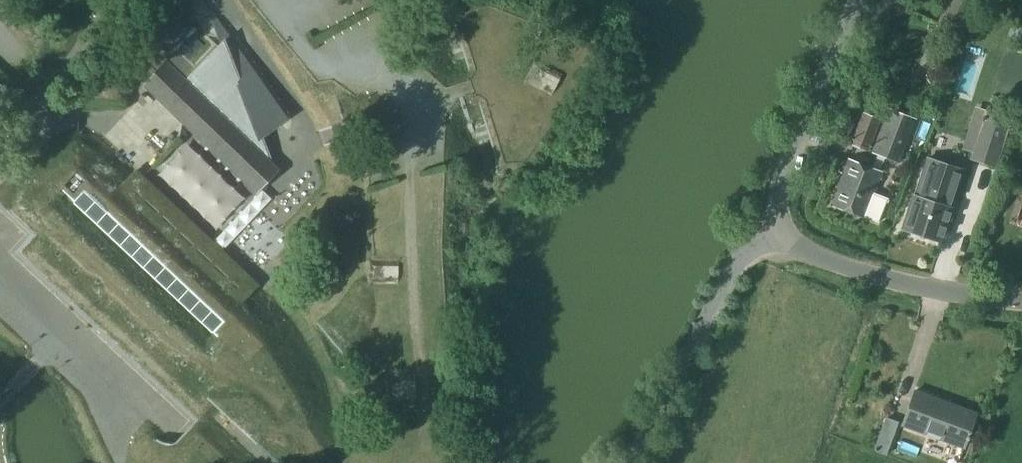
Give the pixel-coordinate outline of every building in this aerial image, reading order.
[(207,1),(205,3),(220,40),(186,81),(205,99),(213,90),(233,107),(224,117),(242,134),(250,125),(261,135),(290,118),(207,1)] [(233,107),(213,90),(205,99),(186,81),(166,61),(144,85),(256,192),(277,169),(264,138),(261,135),(250,125),(242,134),(224,117),(233,107)] [(534,61),(523,82),(552,96),(562,76),(534,61)] [(864,218),(874,192),(882,171),(879,170),(884,158),(898,163),(915,118),(889,108),(872,153),(877,155),(872,167),(848,158),(830,205),(864,218)] [(987,110),(986,110),(971,158),(994,165),(1009,117),(1007,120),(986,114),(987,110)] [(863,112),(850,145),(868,152),(880,119),(863,112)] [(362,153),(371,191),(373,190),(364,153),(362,153)] [(915,196),(914,196),(904,229),(941,241),(952,208),(964,169),(927,157),(915,196)] [(194,422),(179,438),(177,440),(257,445),(204,396),(229,346),(216,334),(232,316),(210,295),(200,305),(82,195),(97,179),(75,158),(53,181),(52,180),(46,186),(8,210),(7,212),(9,214),(12,217),(15,220),(31,235),(19,247),(17,249),(16,250),(14,252),(16,254),(17,254),(19,256),(19,257),(21,258),(37,273),(39,275),(55,289),(54,290),(56,291),(57,291),(72,306),(74,308),(90,322),(89,322),(91,324),(92,324),(107,339),(109,341),(125,355),(124,355),(126,357),(127,357),(142,372),(144,374),(144,373),(160,388),(162,390),(177,404),(179,406),(195,421),(194,422)] [(172,219),(183,204),(134,169),(122,185),(139,197),(145,188),(154,195),(149,202),(172,219)] [(399,261),(368,259),(367,283),(398,284),(399,261)] [(976,414),(914,390),(901,426),(963,449),(976,414)] [(886,418),(885,421),(874,451),(885,455),(897,422),(886,418)]
